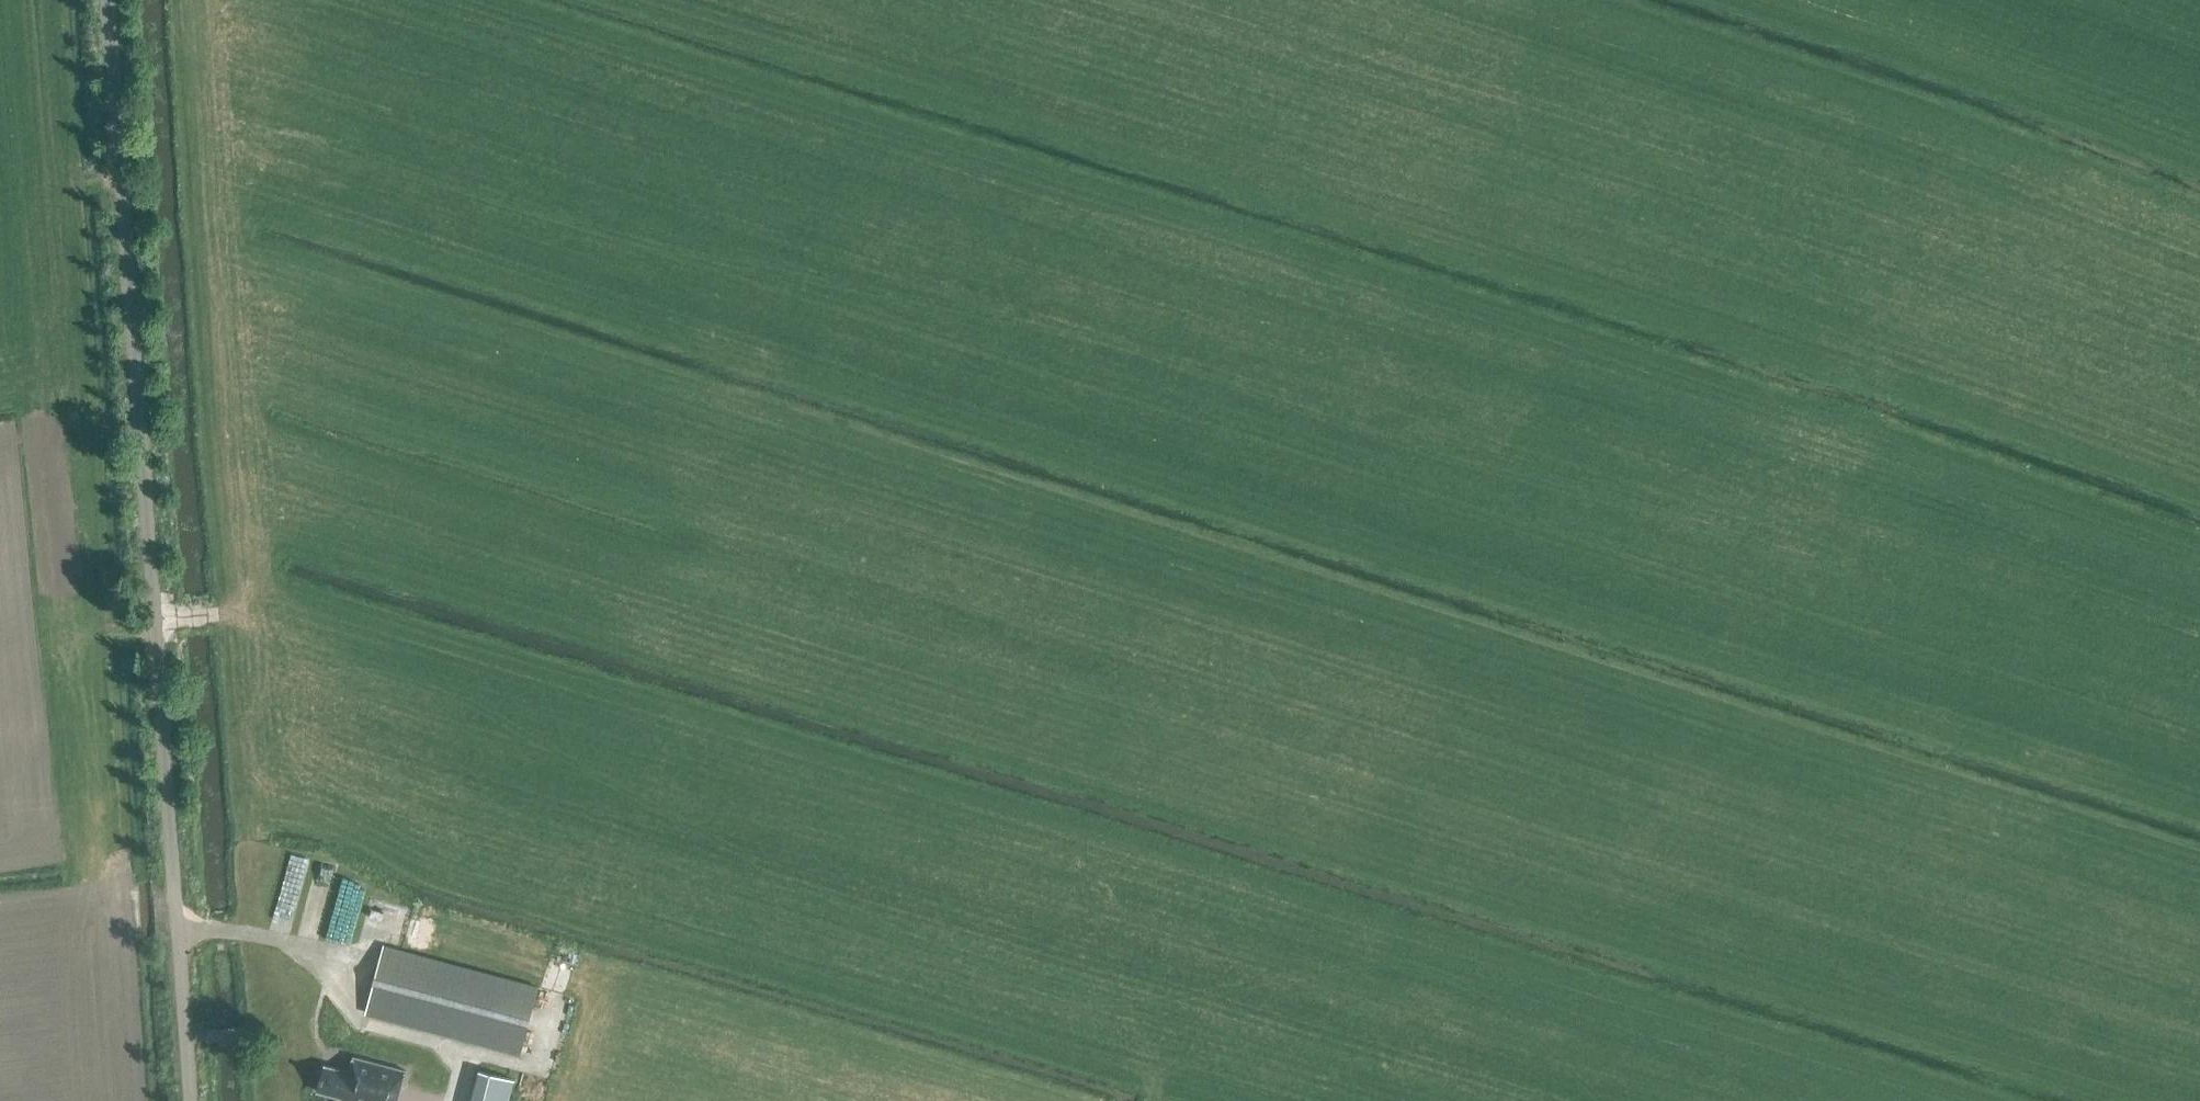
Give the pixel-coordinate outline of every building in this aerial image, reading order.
[(520,1054),(538,987),(383,946),(365,1013),(520,1054)] [(352,1056),(348,1071),(324,1065),(316,1093),(341,1099),(340,1100),(398,1100),(406,1071),(352,1056)] [(515,1080),(478,1070),(470,1100),(509,1100),(515,1080)]
